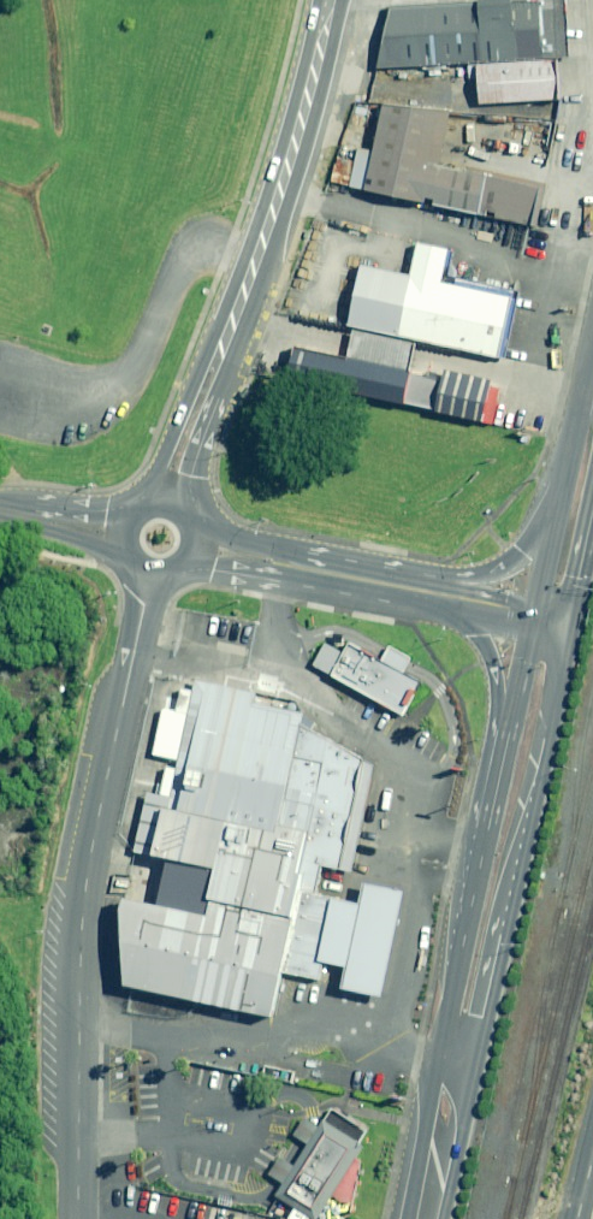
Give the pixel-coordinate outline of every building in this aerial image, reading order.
[(399,18),(398,27),(389,79),(492,73),(563,68),(559,10),(399,18)] [(492,73),(493,117),(570,112),(566,72),(492,73)] [(369,107),(351,196),(546,238),(554,197),(455,177),(466,119),(369,107)] [(351,270),(339,332),(487,361),(499,299),(431,286),(437,253),(407,247),(400,280),(351,270)] [(279,382),(392,406),(404,350),(344,337),(337,365),(286,353),(279,382)] [(477,385),(430,376),(421,419),(468,428),(477,385)] [(414,687),(340,645),(320,679),(395,721),(414,687)] [(198,896),(194,906),(283,924),(273,973),(312,984),(331,911),(306,899),(313,871),(331,877),(354,764),(291,728),(292,712),(192,674),(162,813),(155,811),(143,862),(122,856),(115,889),(148,897),(151,886),(198,896)] [(392,896),(354,888),(331,994),(370,1002),(392,896)] [(115,991),(263,1026),(273,973),(283,924),(194,906),(192,922),(111,903),(115,991)] [(313,1218),(314,1218),(362,1145),(358,1143),(366,1130),(333,1108),(276,1195),(313,1218)]
